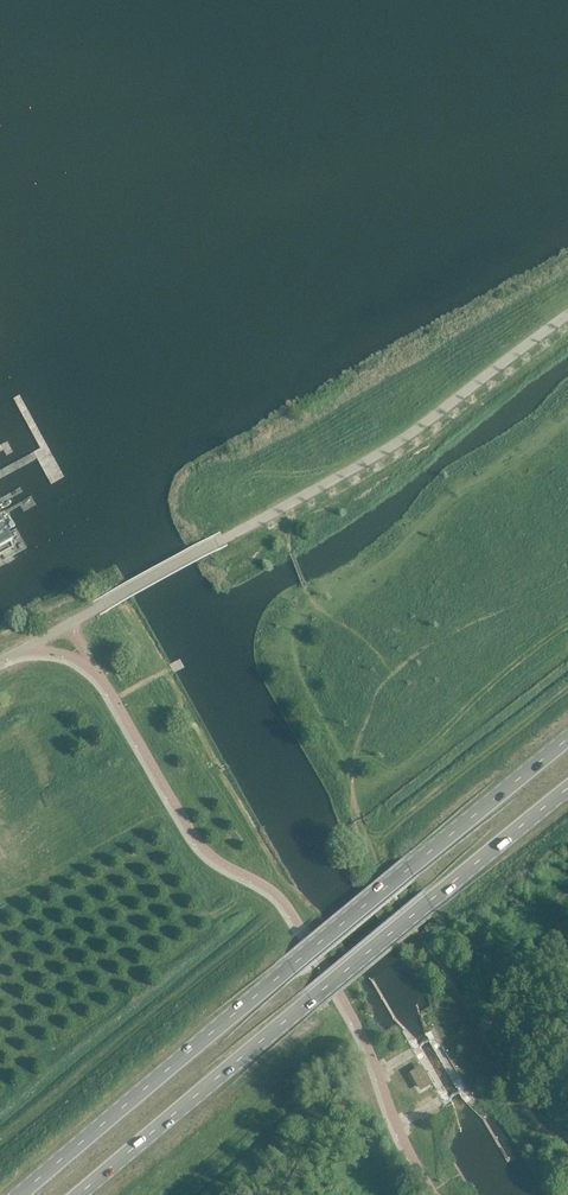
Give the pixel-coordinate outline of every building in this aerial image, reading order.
[(4,531),(4,532),(0,534),(0,555),(13,548),(12,546),(12,547),(10,543),(11,542),(5,531),(4,531)] [(422,1070),(414,1075),(421,1087),(429,1083),(422,1070)]
